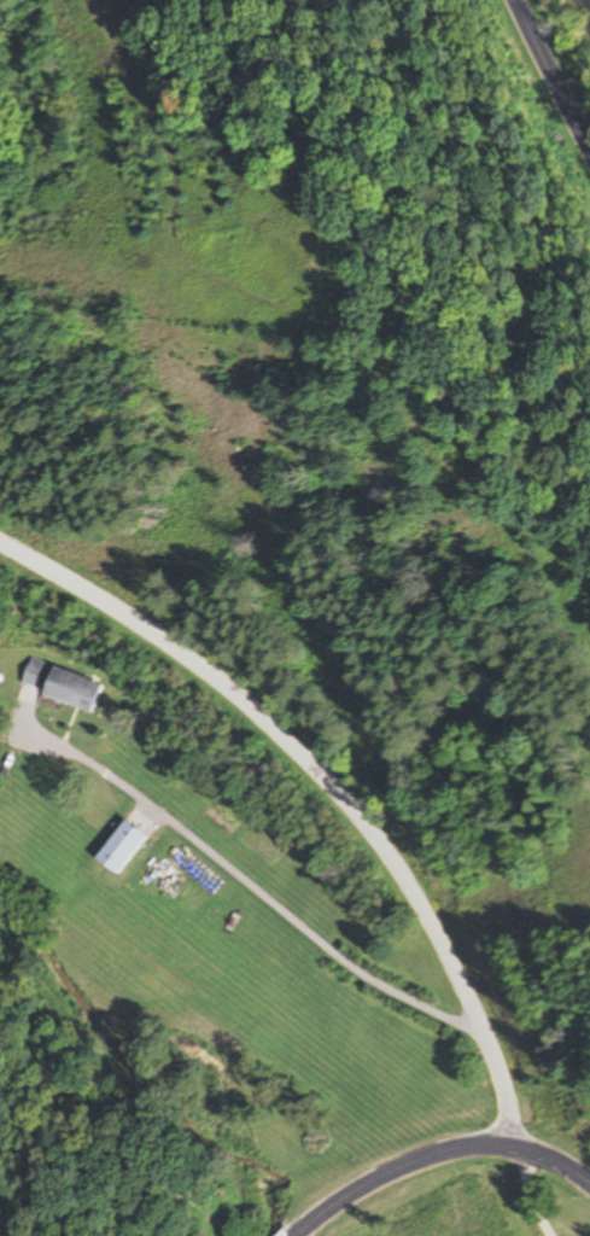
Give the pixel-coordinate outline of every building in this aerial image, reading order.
[(90,713),(100,684),(26,660),(17,689),(90,713)] [(91,860),(113,876),(142,837),(121,821),(91,860)]
